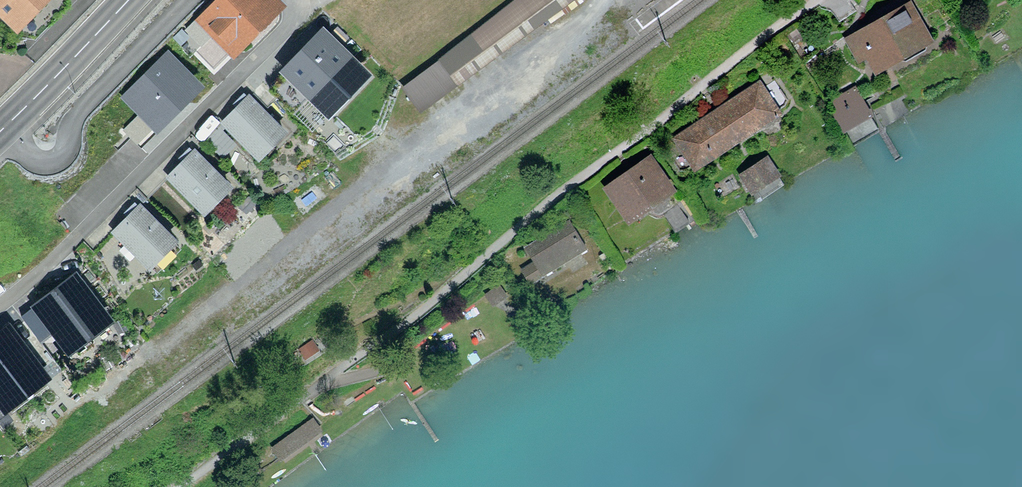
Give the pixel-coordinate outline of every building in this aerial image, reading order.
[(18,24),(41,0),(0,0),(0,7),(18,24)] [(207,19),(235,47),(274,8),(267,0),(226,0),(207,19)] [(573,0),(518,0),(404,90),(420,112),(573,0)] [(877,66),(925,38),(904,0),(895,0),(875,11),(883,24),(850,42),(858,56),(868,51),(877,66)] [(331,113),(366,77),(323,35),(283,76),(307,99),(312,94),(331,113)] [(128,98),(156,126),(197,86),(169,58),(128,98)] [(758,84),(676,139),(695,167),(777,113),(758,84)] [(224,123),(259,158),(284,133),(245,94),(234,105),(237,109),(224,123)] [(832,114),(839,126),(868,112),(860,97),(832,114)] [(839,126),(851,146),(878,130),(868,112),(839,126)] [(169,177),(204,212),(229,187),(191,149),(180,160),(183,163),(169,177)] [(745,173),(761,196),(783,184),(766,159),(745,173)] [(613,187),(630,212),(664,188),(646,164),(613,187)] [(659,206),(675,232),(689,223),(673,197),(659,206)] [(115,231),(150,267),(175,242),(136,203),(125,214),(128,218),(115,231)] [(567,224),(527,248),(543,273),(585,247),(576,234),(574,235),(567,224)] [(69,345),(104,318),(74,280),(39,307),(69,345)] [(487,294),(493,302),(503,294),(498,287),(487,294)] [(39,372),(8,333),(0,339),(0,396),(3,400),(39,372)] [(312,420),(274,447),(281,457),(318,429),(312,420)]
